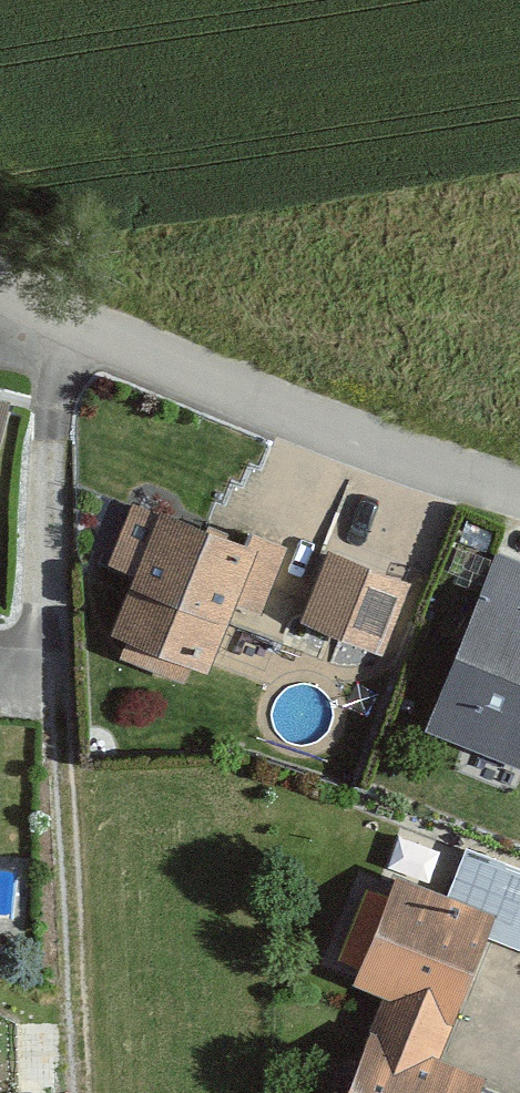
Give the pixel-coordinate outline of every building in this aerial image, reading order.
[(255,531),(123,482),(95,555),(134,570),(113,626),(206,661),(255,531)] [(406,576),(325,543),(294,619),(376,651),(406,576)] [(493,545),(422,727),(519,765),(519,555),(493,545)] [(387,868),(343,971),(383,987),(338,1092),(499,1092),(427,1062),(486,924),(519,939),(519,867),(463,843),(442,892),(387,868)]
